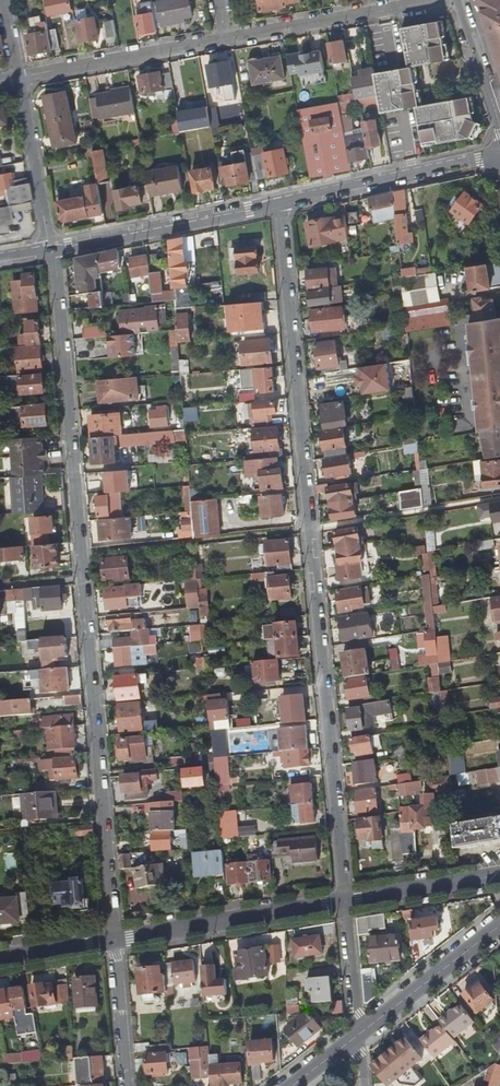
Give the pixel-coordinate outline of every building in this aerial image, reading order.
[(46,1),(50,21),(71,16),(68,0),(52,0),(46,1)] [(160,4),(164,27),(185,23),(184,19),(193,17),(190,0),(182,0),(160,4)] [(262,14),(287,8),(286,5),(302,2),(301,0),(259,0),(262,14)] [(480,1),(483,10),(480,11),(494,45),(499,60),(499,0),(482,0),(480,1)] [(139,36),(158,32),(155,15),(136,19),(139,36)] [(79,23),(82,43),(99,40),(95,20),(79,23)] [(114,22),(104,23),(107,39),(117,38),(114,22)] [(402,29),(410,68),(423,66),(447,61),(440,22),(402,29)] [(30,57),(53,53),(47,25),(31,28),(33,36),(26,37),(30,57)] [(329,45),(332,65),(347,63),(343,42),(329,45)] [(492,45),(499,66),(499,60),(494,45),(492,45)] [(217,53),(219,61),(234,58),(233,49),(217,53)] [(300,55),(289,58),(292,76),(300,74),(301,77),(325,73),(321,53),(303,57),(301,57),(300,55)] [(281,58),(250,64),(254,87),(285,80),(281,58)] [(231,64),(208,68),(212,89),(235,85),(231,64)] [(375,75),(376,77),(413,69),(422,67),(424,67),(423,66),(410,68),(375,75)] [(376,77),(378,87),(380,98),(383,114),(417,108),(421,107),(413,69),(376,77)] [(159,74),(139,78),(142,99),(163,95),(159,74)] [(373,88),(356,92),(357,96),(358,103),(360,102),(380,98),(378,87),(373,88)] [(97,97),(98,100),(102,120),(102,122),(122,118),(124,127),(137,124),(131,90),(97,97)] [(46,99),(50,123),(50,124),(72,119),(68,94),(46,99)] [(339,100),(340,106),(358,103),(357,96),(339,100)] [(470,97),(429,105),(437,145),(473,138),(476,140),(483,125),(475,120),(470,97)] [(95,121),(102,120),(98,100),(91,101),(95,121)] [(425,148),(437,145),(429,105),(421,107),(417,108),(425,148)] [(340,106),(328,108),(330,121),(333,134),(335,144),(346,142),(340,106)] [(208,109),(210,118),(216,117),(215,108),(208,109)] [(311,111),(313,124),(330,121),(328,108),(311,111)] [(299,113),(306,149),(318,147),(316,138),(313,124),(311,111),(299,113)] [(72,119),(50,124),(55,150),(77,145),(72,119)] [(313,124),(316,138),(333,134),(330,121),(313,124)] [(377,121),(364,123),(366,133),(368,148),(369,150),(382,147),(377,121)] [(180,126),(182,135),(206,130),(204,122),(180,126)] [(318,147),(306,149),(312,181),(324,178),(324,182),(333,180),(328,156),(348,152),(346,143),(346,142),(335,144),(333,134),(316,138),(318,147)] [(346,143),(348,152),(355,151),(353,141),(346,143)] [(355,151),(348,152),(350,164),(371,161),(369,150),(368,148),(355,151)] [(284,152),(253,158),(257,181),(288,175),(284,152)] [(328,156),(333,180),(353,175),(350,164),(348,152),(328,156)] [(104,153),(93,155),(99,188),(111,185),(104,153)] [(230,188),(258,182),(257,181),(253,158),(253,155),(245,156),(245,153),(233,155),(236,167),(223,170),(224,178),(228,177),(230,188)] [(147,175),(148,185),(151,197),(183,191),(179,169),(147,175)] [(212,170),(192,173),(196,195),(216,191),(212,170)] [(3,190),(4,194),(7,207),(9,207),(30,203),(26,179),(14,182),(11,182),(9,174),(0,176),(0,191),(3,190)] [(461,185),(460,178),(440,182),(441,189),(461,185)] [(131,207),(152,202),(151,197),(148,185),(115,193),(119,213),(132,210),(131,207)] [(409,236),(405,189),(394,192),(396,205),(399,238),(409,236)] [(394,192),(371,197),(373,210),(396,205),(394,192)] [(485,205),(468,193),(454,211),(471,224),(485,205)] [(85,199),(59,204),(61,219),(67,223),(89,219),(85,199)] [(0,208),(0,228),(6,227),(12,225),(9,207),(7,207),(0,208)] [(418,224),(427,223),(423,208),(415,210),(418,224)] [(346,214),(347,223),(358,222),(357,213),(346,214)] [(444,214),(438,215),(441,236),(447,235),(444,214)] [(334,218),(308,224),(313,246),(338,241),(334,218)] [(187,284),(183,237),(171,239),(173,265),(173,269),(175,286),(187,284)] [(259,272),(257,245),(238,247),(240,274),(259,272)] [(121,268),(119,250),(99,254),(101,273),(121,268)] [(153,278),(154,301),(176,299),(175,290),(163,292),(162,272),(159,273),(158,271),(161,270),(157,253),(149,255),(153,276),(153,278)] [(99,254),(78,258),(81,293),(99,291),(97,279),(102,279),(101,273),(99,254)] [(147,279),(153,278),(153,276),(149,255),(131,258),(135,277),(145,275),(147,279)] [(499,287),(499,262),(469,267),(473,289),(469,290),(469,292),(499,287)] [(335,286),(340,285),(336,265),(331,267),(335,286)] [(324,286),(331,285),(329,267),(309,270),(311,288),(319,287),(319,290),(325,289),(324,286)] [(442,300),(438,273),(431,274),(403,279),(404,288),(404,292),(405,299),(405,307),(407,325),(408,331),(408,333),(455,326),(451,299),(442,300)] [(13,283),(14,300),(19,299),(20,312),(38,311),(35,274),(25,275),(25,282),(13,283)] [(334,303),(332,287),(331,285),(324,286),(325,289),(319,290),(312,291),(314,306),(334,303)] [(250,301),(267,300),(266,291),(249,293),(250,301)] [(94,307),(105,306),(104,293),(92,294),(94,307)] [(470,323),(497,319),(494,300),(484,301),(484,298),(476,299),(478,308),(474,309),(475,315),(457,318),(458,325),(470,323)] [(268,310),(267,300),(250,301),(238,302),(239,312),(268,310)] [(150,330),(161,328),(159,321),(166,320),(165,311),(158,311),(158,305),(148,306),(149,312),(141,313),(140,309),(124,310),(125,323),(123,323),(124,334),(127,333),(141,332),(140,325),(149,324),(150,330)] [(176,307),(178,328),(179,341),(191,340),(188,306),(176,307)] [(343,307),(313,310),(314,332),(345,329),(343,307)] [(27,322),(26,319),(18,320),(19,329),(28,328),(28,333),(20,334),(21,345),(41,343),(39,321),(27,322)] [(499,374),(499,319),(497,319),(470,323),(476,378),(499,374)] [(84,329),(85,338),(101,336),(101,327),(84,329)] [(178,328),(171,329),(175,373),(182,372),(181,360),(179,341),(178,328)] [(101,336),(85,338),(86,355),(109,353),(108,341),(119,340),(120,348),(128,347),(127,333),(124,334),(101,336)] [(272,361),(270,339),(244,341),(247,363),(272,361)] [(323,368),(323,373),(348,370),(346,360),(338,362),(334,341),(316,344),(319,369),(323,368)] [(41,347),(18,349),(19,373),(43,371),(41,347)] [(392,363),(356,368),(360,396),(396,390),(392,363)] [(273,366),(242,369),(244,389),(263,387),(263,391),(275,390),(273,366)] [(323,373),(321,374),(323,384),(350,380),(349,369),(348,370),(323,373)] [(476,378),(481,432),(483,432),(499,429),(499,374),(476,378)] [(22,376),(21,375),(10,376),(12,395),(23,394),(22,376)] [(44,375),(22,376),(23,394),(45,393),(44,375)] [(139,376),(100,379),(102,402),(141,398),(139,376)] [(242,402),(256,401),(255,393),(241,394),(242,402)] [(250,403),(251,426),(271,425),(270,413),(277,413),(276,401),(250,403)] [(323,406),(326,428),(347,424),(344,403),(323,406)] [(46,405),(0,408),(0,421),(21,420),(22,428),(48,426),(46,405)] [(167,405),(151,407),(152,426),(169,424),(167,405)] [(94,437),(123,434),(121,413),(92,416),(94,437)] [(251,451),(252,459),(281,456),(279,427),(255,429),(257,451),(251,451)] [(328,458),(348,455),(344,428),(323,432),(328,458)] [(186,440),(184,429),(123,434),(94,437),(96,463),(118,461),(116,438),(119,438),(120,446),(186,440)] [(483,432),(488,459),(495,458),(499,457),(499,429),(483,432)] [(40,475),(63,474),(62,468),(49,469),(49,471),(45,471),(45,464),(41,465),(41,460),(44,460),(48,459),(47,451),(44,451),(42,437),(11,439),(13,458),(15,477),(40,475)] [(353,473),(350,454),(348,455),(328,458),(326,458),(329,477),(344,475),(344,477),(348,477),(348,474),(353,473)] [(475,461),(477,474),(485,473),(487,487),(499,486),(499,461),(496,462),(495,458),(488,459),(475,461)] [(282,468),(262,470),(263,489),(284,487),(282,468)] [(131,485),(139,485),(139,470),(107,471),(108,491),(132,489),(131,485)] [(12,478),(13,496),(15,516),(43,514),(41,493),(38,493),(37,485),(41,485),(40,475),(15,477),(12,478)] [(358,483),(351,484),(353,494),(360,493),(358,483)] [(354,500),(353,494),(351,484),(329,488),(332,503),(354,500)] [(399,492),(402,510),(425,506),(423,488),(399,492)] [(199,489),(191,489),(192,501),(209,499),(209,493),(199,494),(199,489)] [(120,492),(109,493),(109,496),(98,497),(100,520),(123,517),(120,492)] [(283,494),(263,496),(265,517),(285,515),(284,503),(287,503),(286,496),(283,496),(283,494)] [(15,516),(13,496),(6,496),(7,516),(15,516)] [(194,536),(221,533),(218,498),(209,499),(192,501),(192,510),(194,536)] [(356,514),(354,500),(332,503),(335,518),(356,514)] [(182,529),(183,537),(194,536),(192,510),(182,511),(183,519),(186,519),(187,529),(182,529)] [(33,518),(35,546),(37,545),(50,544),(49,535),(55,534),(53,517),(33,518)] [(131,522),(130,517),(123,517),(100,520),(102,540),(125,538),(123,522),(131,522)] [(362,544),(359,528),(337,532),(339,548),(362,544)] [(436,551),(437,550),(436,531),(427,532),(429,552),(436,551)] [(274,572),(292,570),(289,540),(266,543),(268,567),(274,566),(274,572)] [(495,548),(494,541),(478,543),(479,551),(495,548)] [(50,544),(37,545),(38,568),(60,566),(59,544),(50,544)] [(339,548),(342,565),(338,565),(341,582),(372,576),(366,544),(362,544),(339,548)] [(0,548),(0,561),(24,558),(23,546),(0,548)] [(432,580),(439,579),(436,551),(429,552),(429,554),(431,571),(431,575),(432,580)] [(128,558),(103,560),(105,582),(130,579),(128,558)] [(198,578),(197,563),(188,564),(190,579),(198,579),(198,578)] [(424,577),(427,603),(434,602),(432,580),(431,575),(424,577)] [(291,598),(289,576),(258,578),(260,601),(291,598)] [(192,600),(200,599),(198,578),(198,579),(190,579),(192,600)] [(198,578),(200,599),(201,607),(203,625),(207,624),(206,616),(211,616),(208,589),(204,589),(202,578),(198,578)] [(434,606),(442,605),(439,579),(432,580),(434,602),(434,606)] [(149,591),(148,583),(127,585),(127,587),(106,589),(108,609),(116,608),(116,612),(127,611),(127,607),(129,607),(128,592),(149,591)] [(63,610),(61,587),(24,590),(25,600),(42,598),(41,592),(43,592),(45,612),(63,610)] [(369,589),(339,594),(342,613),(354,612),(354,608),(371,605),(369,589)] [(24,590),(0,592),(0,600),(0,605),(2,624),(9,623),(8,604),(25,602),(25,600),(24,590)] [(141,606),(140,597),(130,598),(132,607),(141,606)] [(434,602),(427,603),(430,631),(437,630),(435,613),(434,606),(434,602)] [(449,611),(448,604),(442,605),(434,606),(435,613),(449,611)] [(282,609),(282,617),(297,616),(296,608),(282,609)] [(111,626),(112,633),(131,631),(147,630),(146,620),(133,621),(132,614),(109,616),(109,627),(111,626)] [(370,615),(341,620),(345,642),(374,637),(370,615)] [(19,621),(20,632),(28,632),(27,620),(19,621)] [(278,639),(298,637),(297,623),(264,626),(265,640),(278,639)] [(202,624),(191,624),(192,641),(203,640),(202,624)] [(147,630),(131,631),(131,642),(125,642),(125,641),(110,642),(111,649),(114,649),(133,647),(144,647),(153,646),(159,645),(158,636),(152,637),(151,629),(147,630)] [(28,632),(20,632),(21,642),(22,642),(29,642),(28,632)] [(437,637),(437,632),(425,634),(427,655),(430,655),(431,657),(425,658),(425,664),(422,664),(422,667),(434,665),(440,664),(437,637)] [(450,645),(448,636),(437,637),(440,664),(446,663),(444,646),(450,645)] [(301,656),(298,637),(278,639),(280,658),(301,656)] [(44,655),(45,671),(56,670),(55,659),(68,658),(66,639),(29,642),(22,642),(24,659),(33,659),(32,656),(44,655)] [(135,665),(133,647),(114,649),(116,667),(135,665)] [(348,679),(371,675),(367,651),(344,655),(348,679)] [(277,660),(255,662),(257,687),(268,686),(268,681),(279,680),(277,660)] [(452,672),(450,662),(446,663),(440,664),(441,674),(452,672)] [(45,671),(40,672),(41,681),(42,694),(70,692),(68,669),(56,670),(45,671)] [(40,672),(28,673),(29,682),(41,681),(40,672)] [(139,676),(117,678),(119,701),(141,699),(139,676)] [(368,679),(346,683),(349,701),(371,698),(368,679)] [(209,696),(210,705),(212,727),(212,730),(216,730),(217,729),(216,724),(228,722),(226,701),(227,701),(226,694),(209,696)] [(65,706),(83,704),(82,696),(64,698),(65,706)] [(490,701),(491,708),(499,707),(499,699),(490,701)] [(392,700),(363,705),(363,710),(350,712),(351,732),(365,731),(365,730),(375,729),(375,724),(393,723),(392,700)] [(30,701),(0,703),(0,714),(31,711),(30,701)] [(280,713),(281,718),(281,721),(306,718),(304,701),(283,703),(284,712),(280,713)] [(119,704),(121,721),(125,721),(126,734),(144,733),(144,725),(141,702),(119,704)] [(38,728),(38,730),(53,729),(74,727),(73,717),(41,720),(42,727),(41,727),(38,728)] [(144,725),(144,733),(159,731),(158,723),(144,725)] [(62,757),(76,756),(74,727),(53,729),(55,750),(61,749),(62,757)] [(308,748),(306,727),(279,729),(281,751),(308,748)] [(372,737),(352,741),(354,753),(361,752),(362,756),(375,754),(372,737)] [(121,740),(122,761),(154,758),(154,747),(147,747),(146,738),(121,740)] [(393,749),(394,756),(410,754),(409,746),(393,749)] [(451,775),(457,774),(455,754),(457,753),(456,746),(448,748),(451,775)] [(308,748),(281,751),(283,763),(286,762),(286,768),(310,766),(308,748)] [(215,757),(215,754),(186,757),(187,765),(210,763),(215,762),(215,757)] [(77,759),(56,761),(58,781),(78,779),(77,759)] [(375,759),(353,763),(357,785),(378,781),(375,759)] [(207,786),(206,768),(186,770),(188,788),(207,786)] [(499,768),(477,771),(479,786),(499,783),(499,768)] [(141,776),(124,777),(125,794),(141,793),(141,799),(148,799),(147,785),(154,785),(154,781),(159,781),(158,772),(141,773),(141,776)] [(399,784),(412,782),(411,774),(398,776),(399,784)] [(451,775),(436,778),(437,792),(452,791),(451,775)] [(309,784),(308,776),(290,778),(292,805),(314,803),(312,784),(309,784)] [(415,785),(415,781),(412,782),(399,784),(399,789),(399,792),(408,790),(408,787),(415,785)] [(218,786),(218,792),(231,791),(230,784),(218,786)] [(380,810),(376,788),(357,791),(361,814),(380,810)] [(34,794),(22,795),(24,812),(29,811),(30,821),(57,818),(55,792),(48,793),(34,794)] [(184,800),(183,794),(183,792),(170,793),(170,801),(184,800)] [(403,828),(404,835),(415,833),(415,830),(426,829),(425,826),(433,825),(431,810),(433,809),(431,794),(420,796),(421,807),(401,809),(401,812),(403,828)] [(499,808),(499,799),(496,795),(487,797),(498,808),(499,808)] [(171,809),(184,808),(184,800),(170,801),(171,809)] [(466,809),(465,800),(453,802),(454,810),(466,809)] [(314,803),(292,805),(294,824),(316,822),(314,803)] [(222,838),(240,837),(237,811),(224,812),(220,813),(222,838)] [(151,815),(153,832),(170,831),(175,831),(173,813),(151,815)] [(384,841),(381,815),(359,819),(362,840),(371,839),(372,842),(384,841)] [(456,827),(458,850),(499,843),(499,819),(456,827)] [(242,835),(258,834),(258,825),(242,825),(242,835)] [(79,837),(95,836),(94,826),(78,827),(79,837)] [(395,862),(406,861),(404,835),(403,828),(392,829),(395,862)] [(170,831),(153,832),(154,852),(172,851),(170,831)] [(271,841),(272,857),(281,855),(280,852),(293,851),(295,863),(320,861),(317,837),(271,841)] [(226,880),(223,852),(195,854),(197,876),(215,874),(216,881),(226,880)] [(119,855),(120,870),(132,869),(130,854),(119,855)] [(271,881),(269,862),(249,864),(251,883),(271,881)] [(160,864),(137,869),(141,889),(164,884),(160,864)] [(230,885),(251,883),(249,864),(229,866),(230,885)] [(86,907),(84,882),(71,883),(71,885),(56,887),(58,904),(68,903),(68,907),(74,907),(74,908),(86,907)] [(30,918),(27,892),(18,893),(18,898),(0,900),(0,923),(20,921),(20,919),(30,918)] [(387,928),(385,915),(357,919),(359,936),(371,934),(371,931),(387,928)] [(438,918),(412,922),(415,947),(434,943),(433,938),(441,936),(438,918)] [(398,935),(371,938),(373,963),(401,961),(398,935)] [(324,955),(321,936),(293,941),(297,959),(324,955)] [(279,948),(270,949),(272,964),(280,963),(279,948)] [(268,976),(264,949),(240,953),(243,970),(235,971),(237,981),(268,976)] [(193,963),(166,965),(167,977),(168,993),(169,1003),(177,1002),(176,988),(195,986),(193,963)] [(216,966),(202,967),(205,997),(229,995),(228,980),(217,981),(216,966)] [(168,993),(167,977),(161,978),(161,969),(137,970),(139,995),(168,993)] [(368,1004),(376,998),(374,974),(362,975),(364,1003),(368,1004)] [(95,978),(76,979),(77,1009),(98,1007),(95,978)] [(316,1004),(333,1002),(331,978),(308,980),(309,992),(315,992),(316,1004)] [(36,1007),(70,1001),(69,983),(50,986),(51,989),(46,990),(45,984),(33,986),(36,1007)] [(474,988),(464,996),(479,1014),(494,1002),(482,986),(476,990),(474,988)] [(11,990),(19,1036),(38,1033),(34,1013),(29,1014),(24,988),(11,990)] [(0,989),(0,1020),(5,1019),(4,1008),(11,1007),(8,990),(1,992),(0,989)] [(298,989),(287,989),(287,1007),(299,1006),(298,989)] [(336,1013),(345,1011),(344,1000),(334,1001),(336,1013)] [(447,1015),(440,1021),(443,1025),(453,1039),(474,1022),(462,1006),(448,1016),(447,1015)] [(299,1047),(322,1028),(309,1012),(286,1030),(299,1047)] [(443,1025),(421,1042),(435,1059),(456,1042),(453,1039),(443,1025)] [(372,1066),(388,1085),(389,1085),(404,1074),(401,1070),(418,1056),(416,1053),(419,1052),(414,1046),(412,1048),(405,1039),(404,1040),(402,1037),(388,1049),(390,1051),(372,1066)] [(273,1039),(250,1041),(253,1063),(262,1062),(262,1059),(275,1058),(273,1039)] [(150,1044),(135,1045),(135,1053),(150,1052),(150,1044)] [(74,1058),(73,1046),(62,1047),(63,1059),(74,1058)] [(209,1046),(189,1048),(190,1052),(192,1080),(203,1079),(202,1071),(211,1071),(210,1058),(209,1046)] [(6,1062),(43,1061),(42,1050),(6,1052),(6,1062)] [(167,1053),(147,1055),(148,1074),(158,1073),(159,1076),(164,1076),(163,1073),(169,1073),(167,1053)] [(104,1079),(102,1057),(101,1056),(76,1058),(79,1085),(95,1085),(94,1081),(104,1079)] [(210,1058),(211,1071),(212,1078),(212,1085),(231,1085),(231,1082),(243,1081),(242,1061),(219,1063),(219,1058),(210,1058)] [(415,1085),(433,1085),(431,1081),(438,1077),(431,1064),(424,1068),(425,1069),(412,1076),(417,1084),(415,1085)] [(498,1065),(490,1069),(485,1083),(491,1084),(494,1075),(498,1065)] [(211,1071),(202,1071),(203,1079),(212,1078),(211,1071)] [(5,1074),(7,1085),(16,1085),(14,1072),(5,1074)] [(499,1078),(499,1077),(494,1075),(491,1084),(491,1085),(497,1085),(499,1078)]
